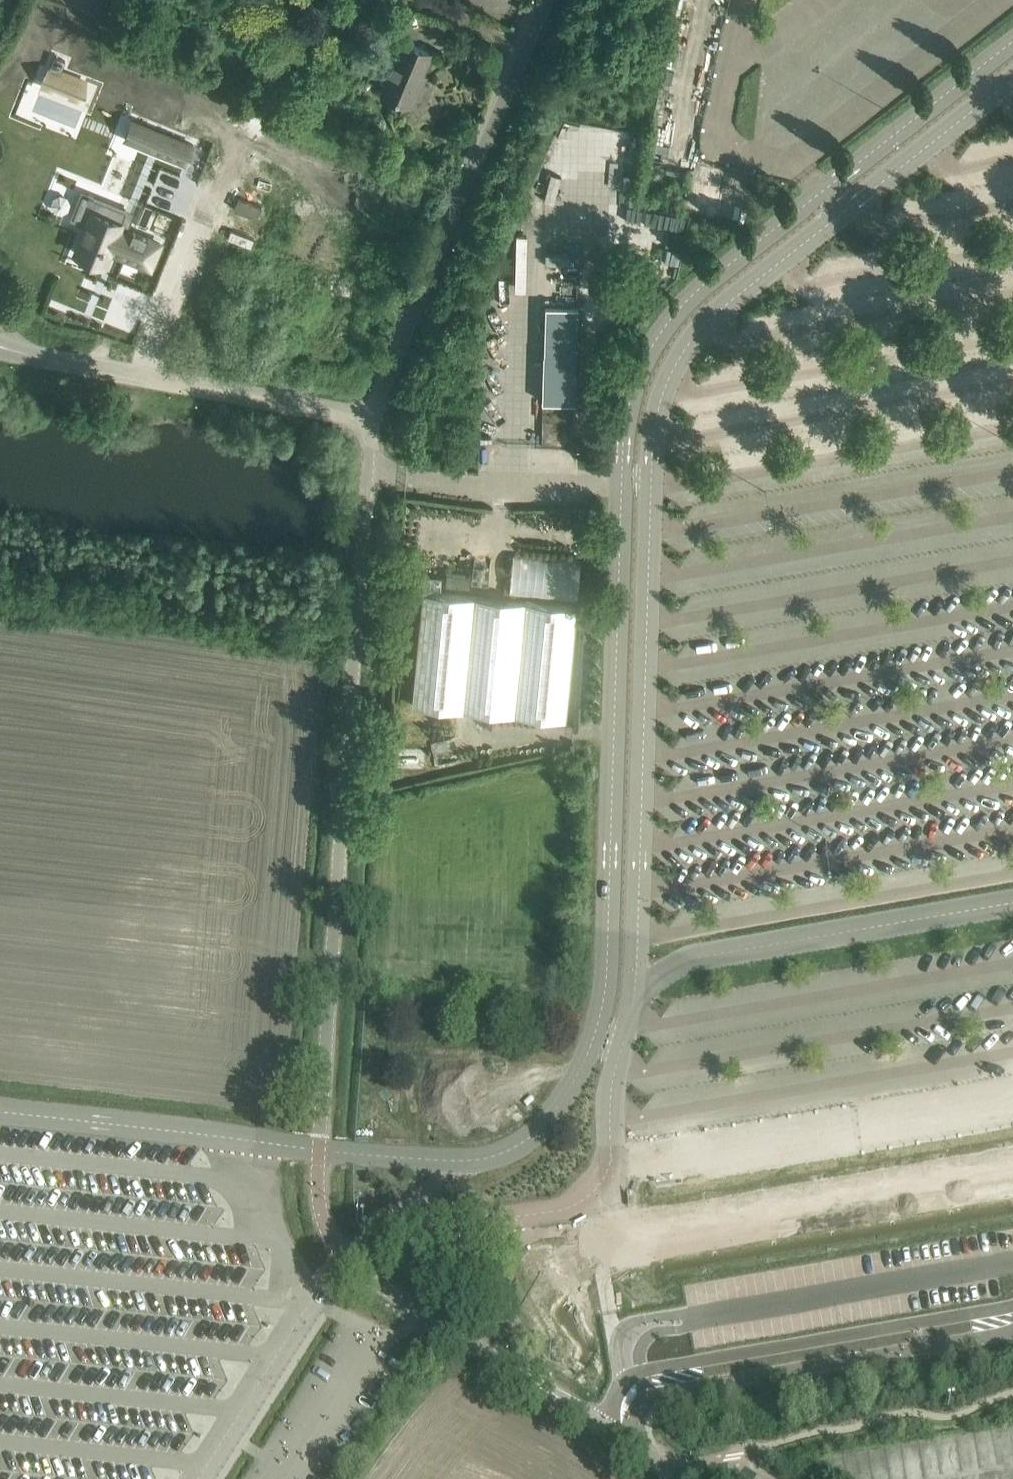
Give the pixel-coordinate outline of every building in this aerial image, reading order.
[(431,51),(404,40),(383,91),(413,104),(422,83),(418,82),(431,51)] [(142,120),(136,136),(164,147),(162,151),(191,162),(199,142),(142,120)] [(92,209),(82,233),(75,252),(105,264),(110,250),(142,263),(152,239),(120,226),(122,221),(92,209)] [(681,259),(681,210),(628,210),(628,238),(639,238),(639,237),(652,237),(652,259),(681,259)] [(547,300),(543,400),(576,402),(580,301),(547,300)] [(551,419),(550,445),(571,446),(572,420),(551,419)] [(509,588),(577,592),(579,558),(511,554),(509,588)] [(566,718),(577,605),(440,591),(441,576),(424,574),(412,703),(566,718)]
